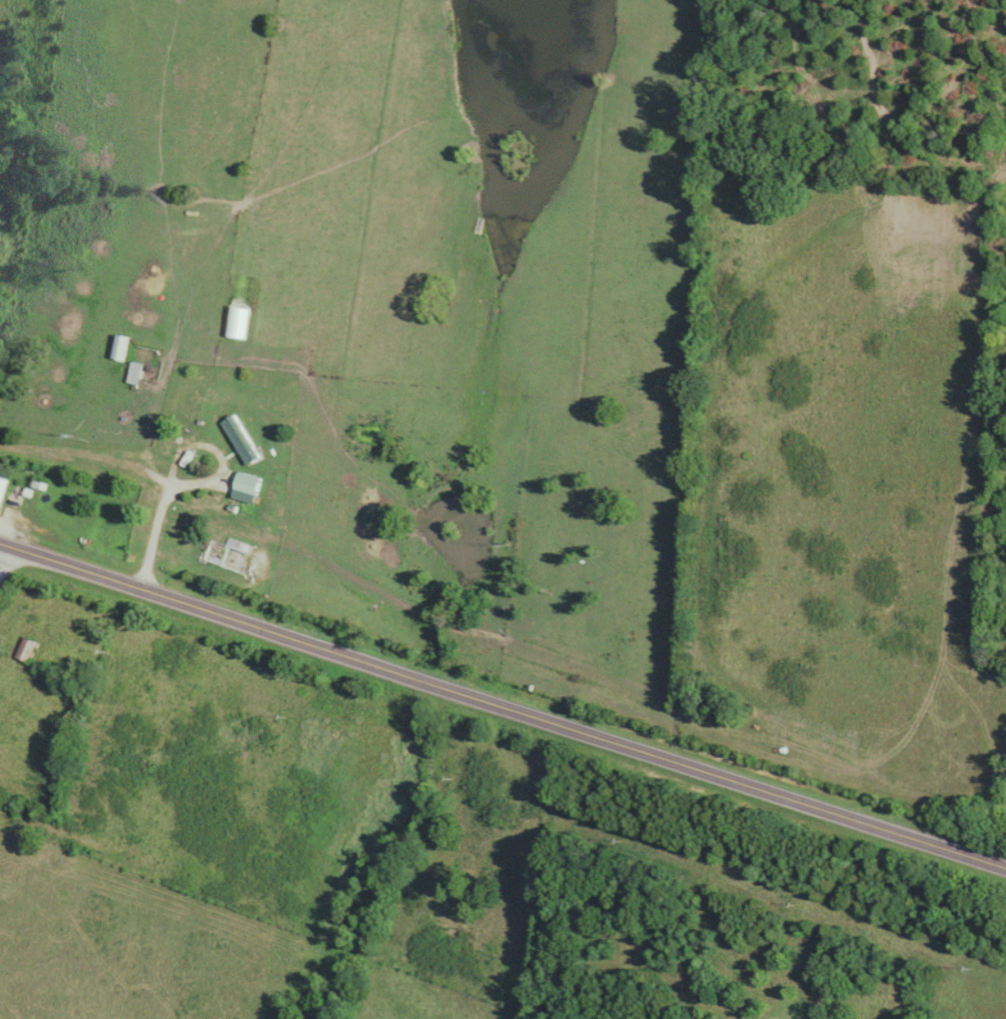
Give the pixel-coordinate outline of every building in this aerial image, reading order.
[(143,366),(132,363),(128,383),(139,386),(143,366)] [(225,421),(253,462),(262,456),(234,415),(225,421)] [(234,490),(258,495),(261,479),(237,474),(234,490)] [(11,479),(0,476),(0,507),(3,508),(11,479)] [(41,645),(26,637),(16,658),(31,666),(41,645)]
